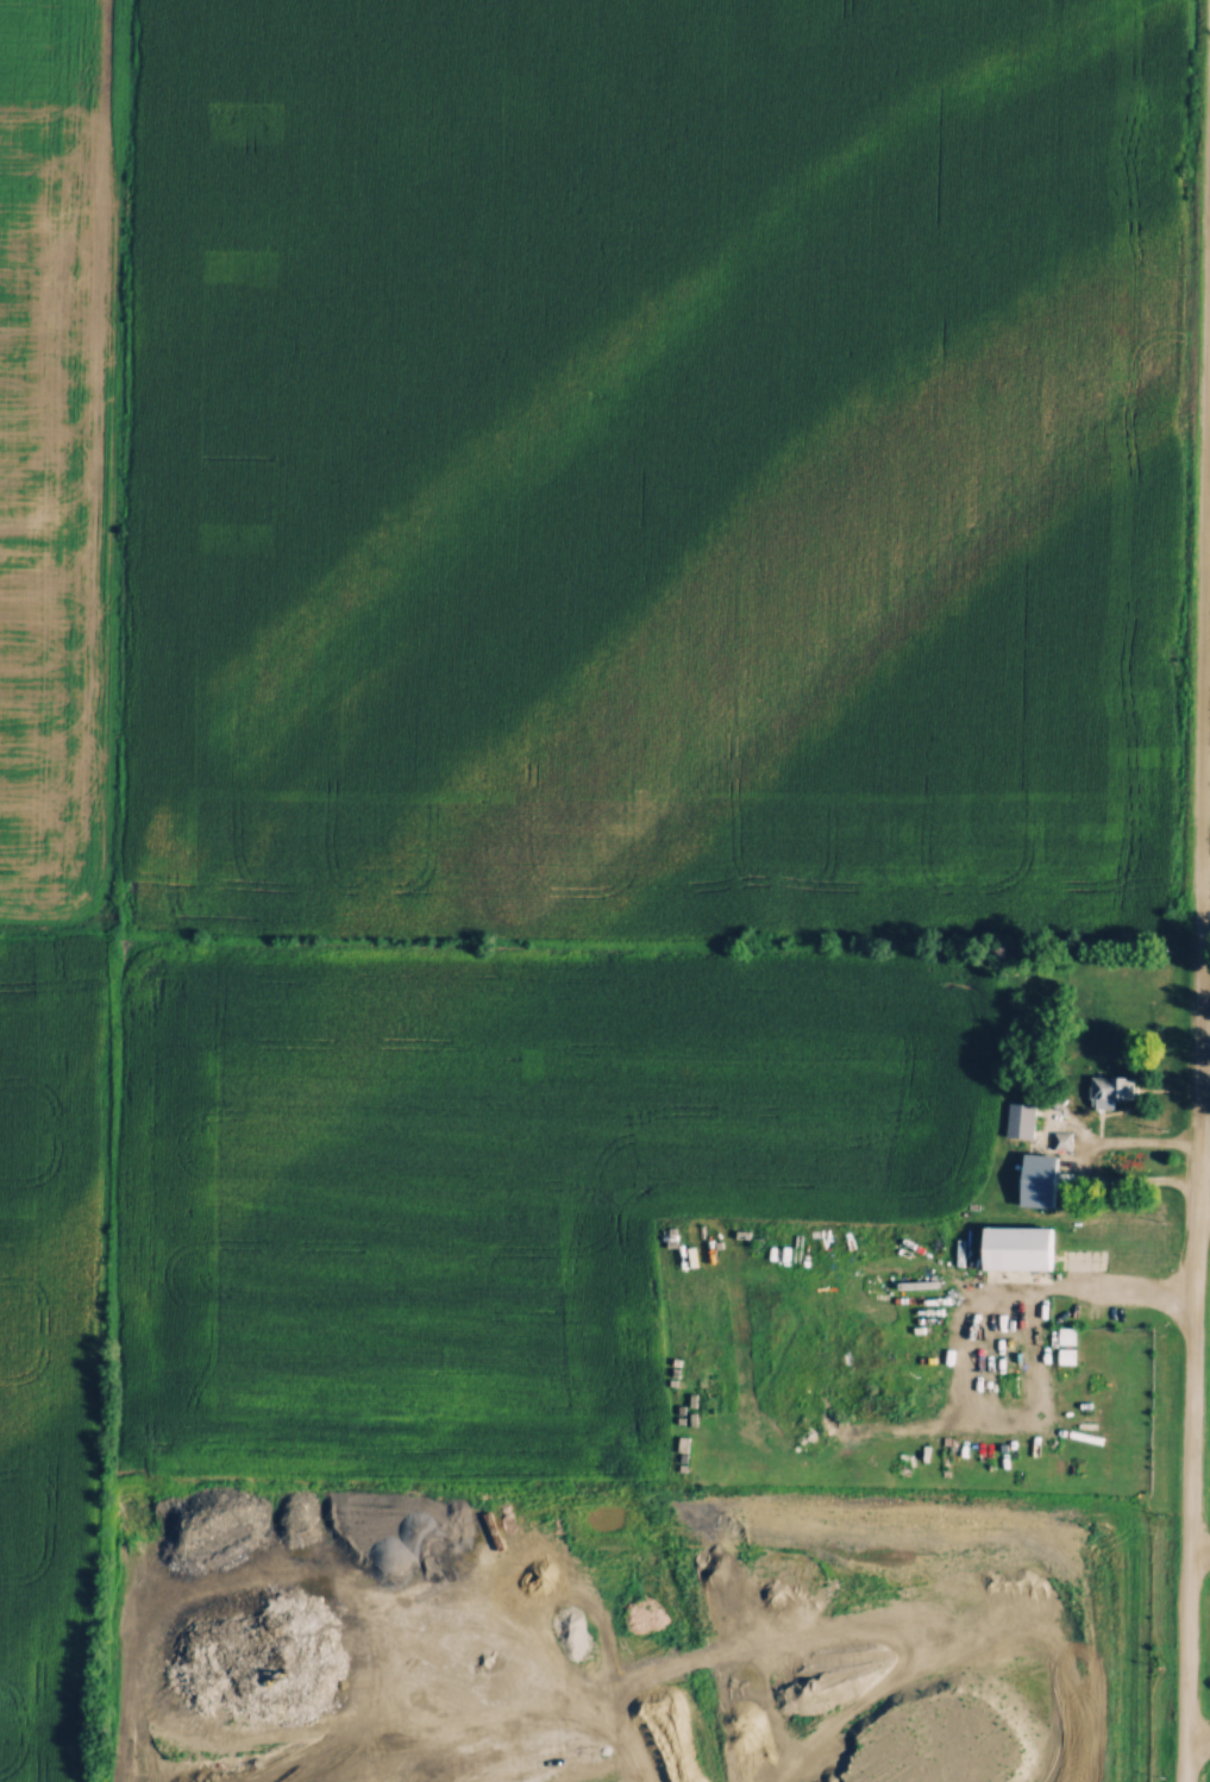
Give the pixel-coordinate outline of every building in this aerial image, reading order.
[(1110,1108),(1110,1096),(1131,1096),(1132,1074),(1087,1073),(1086,1107),(1110,1108)] [(1052,1147),(1070,1147),(1070,1130),(1052,1130),(1052,1147)] [(1014,1205),(1054,1206),(1054,1153),(1015,1152),(1014,1205)] [(972,1270),(1052,1270),(1052,1226),(972,1226),(972,1270)]
